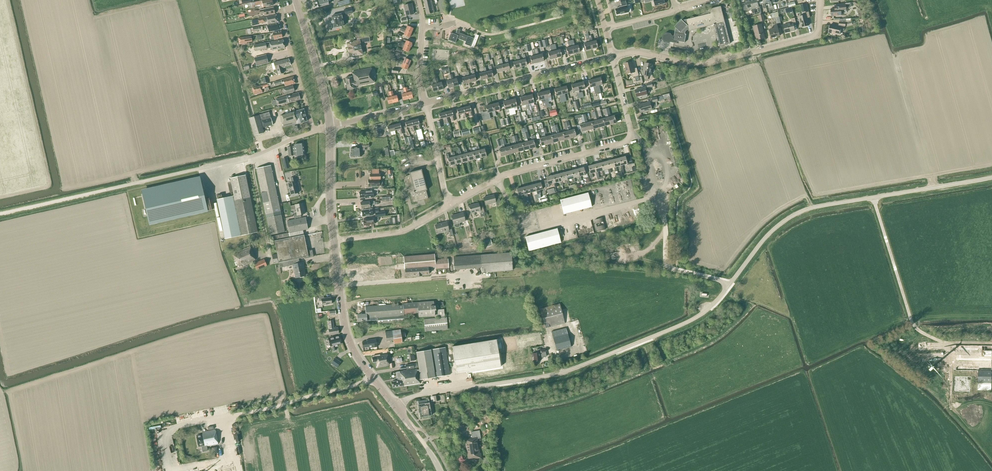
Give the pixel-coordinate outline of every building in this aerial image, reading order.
[(247,4),(248,8),(252,7),(256,7),(255,6),(260,5),(262,4),(263,7),(273,5),(272,0),(266,0),(254,2),(251,3),(247,4)] [(315,3),(313,3),(314,8),(320,7),(328,5),(327,0),(328,0),(314,0),(315,3)] [(751,0),(748,0),(745,1),(745,3),(742,4),(744,11),(751,9),(753,14),(755,14),(754,9),(753,9),(751,0)] [(758,5),(757,0),(751,0),(753,9),(754,9),(757,8),(759,13),(761,12),(760,7),(759,7),(758,5)] [(764,2),(763,0),(757,0),(758,5),(763,4),(764,9),(766,8),(765,3),(764,4),(764,2)] [(404,5),(406,16),(414,14),(412,9),(413,9),(412,4),(404,5)] [(841,11),(846,10),(846,5),(835,6),(835,9),(831,9),(831,16),(841,16),(841,11)] [(616,9),(617,15),(621,14),(629,12),(627,6),(619,7),(620,8),(616,9)] [(698,17),(695,18),(694,17),(692,17),(691,17),(690,18),(690,19),(687,20),(682,21),(681,20),(675,27),(676,27),(674,36),(672,36),(671,35),(666,33),(663,35),(662,39),(664,43),(668,44),(671,42),(677,43),(678,41),(684,43),(686,34),(685,34),(687,30),(689,29),(689,31),(713,25),(719,46),(730,44),(721,6),(710,9),(708,10),(706,11),(703,13),(702,14),(699,15),(698,16),(698,17)] [(275,14),(273,8),(259,11),(260,15),(264,14),(264,16),(275,14)] [(809,25),(807,18),(810,17),(809,12),(804,13),(805,15),(798,17),(801,27),(809,25)] [(343,14),(331,16),(334,28),(344,26),(342,17),(343,17),(343,14)] [(268,22),(268,24),(278,22),(276,15),(258,19),(251,21),(252,26),(259,24),(268,22)] [(785,33),(795,31),(793,25),(796,24),(795,18),(791,19),(792,23),(783,25),(785,33)] [(828,33),(839,35),(840,29),(844,30),(844,26),(845,26),(845,23),(845,22),(839,22),(839,27),(830,25),(828,33)] [(267,26),(269,32),(280,30),(279,23),(267,26)] [(753,26),(756,40),(765,38),(762,24),(753,26)] [(769,30),(771,38),(780,36),(777,25),(774,25),(775,28),(769,30)] [(405,32),(403,35),(409,38),(411,33),(400,29),(400,30),(405,32)] [(464,44),(471,47),(474,48),(478,37),(475,36),(474,39),(459,33),(460,30),(457,29),(455,35),(450,33),(448,41),(455,43),(457,39),(465,42),(464,44)] [(282,38),(281,32),(272,33),(273,36),(271,36),(272,41),(278,39),(282,38)] [(350,57),(362,54),(360,42),(370,40),(369,35),(367,35),(367,33),(356,35),(357,40),(347,42),(348,47),(347,47),(348,51),(349,51),(350,57)] [(591,35),(588,36),(591,49),(598,48),(596,41),(592,42),(591,35)] [(246,37),(238,38),(239,45),(247,44),(247,42),(252,42),(251,36),(246,37)] [(283,40),(254,45),(255,51),(267,49),(270,48),(271,50),(285,48),(284,44),(285,44),(284,40),(283,40)] [(573,40),(570,40),(573,54),(580,52),(578,45),(575,46),(573,40)] [(410,48),(399,43),(399,45),(403,47),(402,50),(408,52),(410,48)] [(560,50),(557,50),(555,44),(552,45),(554,51),(556,58),(562,57),(560,50)] [(537,49),(534,50),(538,63),(544,61),(542,54),(539,55),(537,49)] [(254,58),(256,66),(268,63),(266,55),(254,58)] [(278,75),(284,73),(282,68),(285,68),(284,67),(290,65),(288,59),(274,63),(276,70),(277,75),(278,75)] [(402,65),(401,68),(407,70),(409,65),(398,61),(397,63),(402,65)] [(632,73),(633,77),(639,76),(637,68),(634,69),(632,62),(624,64),(627,74),(632,73)] [(643,75),(643,76),(640,77),(642,83),(645,82),(644,81),(648,80),(648,76),(650,77),(653,65),(645,64),(642,75),(643,75)] [(352,80),(352,77),(345,78),(347,90),(354,88),(354,87),(360,85),(360,86),(374,83),(371,68),(352,72),(354,80),(352,80)] [(452,74),(450,74),(453,87),(458,86),(457,78),(453,79),(452,74)] [(295,83),(294,77),(274,82),(275,85),(282,83),(284,82),(285,86),(295,83)] [(437,78),(435,78),(438,91),(443,89),(441,82),(439,83),(437,78)] [(598,94),(594,79),(588,81),(590,88),(593,87),(594,89),(593,89),(595,97),(598,96),(598,94)] [(583,82),(577,84),(579,91),(585,89),(583,82)] [(645,87),(635,90),(637,97),(647,95),(647,93),(650,92),(649,88),(653,87),(652,83),(646,84),(648,88),(646,89),(645,87)] [(267,84),(252,88),(254,95),(263,93),(261,88),(268,86),(267,84)] [(578,99),(581,98),(579,93),(579,91),(577,84),(571,85),(573,92),(576,91),(578,99)] [(294,91),(293,86),(283,89),(285,94),(294,91)] [(561,103),(564,102),(560,88),(554,89),(556,96),(559,95),(561,103)] [(544,106),(546,105),(543,92),(537,94),(539,101),(542,100),(544,106)] [(300,99),(298,93),(275,99),(277,104),(288,101),(289,103),(300,99)] [(532,95),(526,96),(529,110),(531,110),(532,110),(531,104),(534,103),(532,95)] [(529,110),(526,96),(520,98),(522,106),(525,105),(527,111),(529,110)] [(639,105),(641,113),(652,110),(651,108),(655,108),(655,107),(657,106),(656,102),(658,102),(657,97),(652,99),(653,102),(650,103),(650,102),(639,105)] [(515,99),(509,101),(512,115),(515,114),(514,108),(517,107),(515,99)] [(512,115),(509,101),(503,102),(505,110),(508,109),(510,115),(512,115)] [(489,113),(492,112),(493,111),(492,105),(485,106),(487,111),(481,113),(483,121),(490,119),(489,113)] [(465,113),(466,113),(469,112),(470,117),(473,116),(472,111),(471,111),(470,106),(463,108),(465,113)] [(465,113),(463,108),(457,109),(458,115),(463,113),(465,118),(467,118),(466,113),(465,113)] [(607,115),(608,117),(610,125),(616,123),(614,116),(610,117),(608,108),(606,109),(607,115)] [(294,123),(294,122),(297,122),(297,124),(307,121),(304,109),(280,116),(283,126),(294,123)] [(445,112),(447,118),(448,117),(451,117),(452,121),(455,121),(454,116),(453,116),(452,111),(445,112)] [(597,111),(594,112),(599,128),(604,126),(602,119),(599,120),(597,111)] [(260,115),(263,128),(273,125),(269,112),(260,115)] [(447,118),(445,112),(439,114),(440,119),(445,118),(447,123),(449,122),(448,117),(447,118)] [(585,114),(583,115),(587,131),(593,129),(591,122),(588,123),(585,114)] [(259,115),(249,118),(254,136),(264,133),(259,115)] [(419,130),(421,129),(420,124),(419,124),(418,119),(411,121),(413,126),(414,126),(417,125),(419,130)] [(414,126),(413,126),(411,121),(405,122),(406,128),(412,126),(413,131),(415,131),(414,126)] [(566,122),(570,138),(576,137),(574,129),(571,130),(568,122),(566,122)] [(400,124),(393,125),(395,131),(399,129),(401,134),(403,134),(402,129),(401,129),(400,124)] [(395,131),(393,125),(387,127),(388,132),(385,133),(386,135),(391,134),(390,132),(395,131)] [(556,131),(557,134),(559,141),(564,140),(562,132),(559,133),(557,125),(554,125),(556,131)] [(527,142),(529,149),(535,147),(534,143),(536,143),(535,136),(531,137),(532,141),(527,142)] [(351,148),(351,158),(361,157),(360,151),(365,150),(365,148),(369,147),(369,141),(362,141),(362,148),(360,148),(351,148)] [(476,147),(477,151),(478,151),(480,158),(486,157),(484,149),(480,150),(478,146),(476,147)] [(478,151),(477,151),(473,152),(472,148),(470,149),(471,152),(472,152),(474,160),(480,158),(478,151)] [(472,152),(471,152),(467,153),(466,149),(464,150),(465,154),(466,154),(468,161),(474,160),(472,152)] [(458,152),(459,156),(460,155),(462,163),(468,161),(466,154),(465,154),(461,155),(460,151),(458,152)] [(460,155),(459,156),(455,157),(454,153),(452,153),(453,157),(454,157),(456,164),(462,163),(460,155)] [(454,157),(453,157),(449,158),(448,154),(446,155),(447,159),(449,166),(456,164),(454,157)] [(625,156),(619,158),(621,166),(620,166),(621,170),(623,170),(622,165),(627,164),(626,159),(625,156)] [(612,160),(615,167),(614,167),(615,172),(617,171),(616,167),(620,166),(621,166),(619,158),(612,160)] [(606,161),(608,169),(607,169),(609,173),(611,173),(610,168),(614,167),(615,167),(612,160),(606,161)] [(606,161),(600,163),(602,170),(601,171),(603,175),(605,174),(604,170),(607,169),(608,169),(606,161)] [(601,171),(602,170),(600,163),(594,165),(596,172),(595,172),(596,177),(599,176),(598,172),(601,171)] [(256,169),(270,235),(285,232),(271,165),(256,169)] [(596,172),(594,165),(588,166),(590,173),(589,174),(590,178),(593,178),(591,173),(595,172),(596,172)] [(583,167),(577,169),(579,177),(578,177),(579,181),(581,181),(580,176),(585,175),(583,167)] [(410,175),(406,176),(413,203),(428,198),(426,191),(427,190),(421,169),(409,173),(410,175)] [(578,177),(579,177),(577,169),(571,171),(573,178),(572,178),(573,183),(575,182),(574,178),(578,177)] [(568,179),(572,178),(573,178),(571,171),(565,172),(567,180),(566,180),(567,184),(569,184),(568,179)] [(566,180),(567,180),(565,172),(559,174),(561,181),(560,182),(561,186),(563,185),(562,181),(566,180)] [(370,174),(370,180),(368,180),(368,187),(379,186),(383,186),(383,182),(379,182),(379,180),(381,180),(381,174),(370,174)] [(553,176),(555,183),(554,183),(555,188),(557,187),(556,183),(560,182),(561,181),(559,174),(553,176)] [(230,178),(234,196),(217,199),(225,239),(257,232),(246,175),(230,178)] [(555,183),(553,176),(546,177),(547,180),(544,181),(546,188),(549,187),(548,185),(554,183),(555,183)] [(295,177),(287,180),(292,199),(296,197),(295,194),(299,193),(296,182),(295,177)] [(142,195),(149,224),(208,211),(201,181),(142,195)] [(524,194),(522,187),(516,189),(518,196),(521,195),(524,203),(526,202),(524,194)] [(365,198),(372,198),(371,193),(373,193),(373,194),(378,194),(378,189),(370,189),(370,190),(365,190),(365,191),(359,192),(360,198),(365,197),(365,198)] [(560,200),(564,214),(591,207),(588,193),(560,200)] [(494,195),(483,198),(485,205),(496,202),(497,206),(501,205),(499,198),(495,199),(494,195)] [(297,214),(294,215),(294,219),(301,217),(301,215),(305,214),(303,203),(295,205),(297,214)] [(479,207),(478,203),(469,206),(471,214),(479,211),(481,217),(485,216),(483,206),(479,207)] [(378,208),(362,210),(362,217),(373,215),(372,212),(376,212),(379,212),(378,208)] [(453,225),(454,224),(455,227),(456,228),(458,227),(459,226),(459,223),(464,222),(466,227),(469,226),(468,220),(465,221),(463,213),(451,216),(453,225)] [(273,236),(274,241),(304,235),(303,230),(308,229),(305,217),(287,221),(289,232),(273,236)] [(378,220),(378,217),(363,219),(364,221),(363,221),(364,226),(375,224),(374,221),(378,220)] [(596,232),(605,230),(601,218),(593,220),(596,232)] [(437,233),(445,231),(449,230),(447,222),(435,225),(437,233)] [(525,237),(529,251),(560,243),(557,229),(539,233),(525,237)] [(304,235),(274,241),(279,263),(280,268),(292,265),(295,278),(305,276),(302,263),(300,263),(299,259),(305,257),(305,258),(313,257),(312,250),(308,251),(308,250),(307,250),(304,235)] [(482,242),(483,248),(492,245),(490,239),(482,242)] [(233,255),(237,266),(242,264),(243,266),(255,261),(250,247),(236,252),(237,254),(233,255)] [(481,268),(482,273),(512,270),(511,253),(453,257),(454,270),(481,268)] [(434,254),(403,257),(404,269),(405,269),(405,276),(416,275),(416,276),(422,276),(421,274),(429,274),(429,268),(435,267),(436,269),(449,268),(448,259),(435,260),(434,254)] [(267,266),(264,259),(254,264),(257,271),(267,266)] [(332,304),(331,297),(324,298),(324,295),(319,296),(319,301),(321,301),(322,305),(332,304)] [(419,317),(435,316),(434,301),(417,303),(418,313),(419,317)] [(399,322),(404,322),(404,314),(418,313),(417,303),(403,304),(403,305),(398,305),(399,322)] [(366,314),(357,315),(358,322),(378,320),(378,324),(399,322),(398,305),(398,304),(365,307),(366,314)] [(565,323),(560,304),(540,309),(545,328),(565,323)] [(424,319),(425,332),(447,329),(446,317),(424,319)] [(334,328),(333,321),(329,321),(329,329),(328,329),(330,335),(339,333),(338,328),(334,328)] [(551,332),(556,351),(571,347),(566,328),(551,332)] [(394,344),(402,343),(402,339),(404,339),(403,337),(406,336),(405,332),(401,333),(400,330),(385,332),(386,341),(393,340),(394,344)] [(339,336),(336,337),(336,336),(331,337),(331,339),(329,340),(330,346),(341,343),(339,336)] [(366,342),(362,342),(363,348),(369,347),(369,348),(377,347),(377,344),(379,344),(378,342),(376,342),(376,339),(366,340),(366,342)] [(455,363),(455,369),(456,373),(456,374),(501,367),(496,339),(452,347),(455,363)] [(978,390),(991,390),(991,346),(956,346),(956,370),(976,371),(975,373),(978,373),(978,390)] [(431,350),(416,352),(419,370),(417,370),(417,369),(399,372),(397,372),(398,381),(392,382),(393,387),(404,386),(420,384),(419,380),(421,380),(435,377),(449,375),(449,370),(448,364),(445,348),(433,350),(436,372),(434,372),(431,350)] [(546,353),(545,349),(540,350),(540,349),(537,349),(537,353),(532,353),(532,358),(534,357),(534,362),(541,361),(540,354),(546,353)] [(376,366),(376,368),(389,365),(390,368),(394,368),(393,363),(389,364),(387,354),(380,355),(373,356),(373,357),(371,358),(372,363),(375,362),(376,366)] [(335,358),(331,364),(337,368),(341,362),(335,358)] [(431,415),(429,403),(429,400),(417,402),(420,417),(431,415)] [(215,430),(202,433),(202,435),(196,436),(198,447),(201,447),(202,452),(208,451),(207,446),(218,444),(215,430)] [(467,439),(465,440),(466,447),(467,447),(467,449),(467,452),(468,453),(469,458),(474,457),(474,458),(479,458),(478,454),(480,454),(478,445),(477,445),(476,438),(468,439),(468,440),(467,440),(467,439)]
